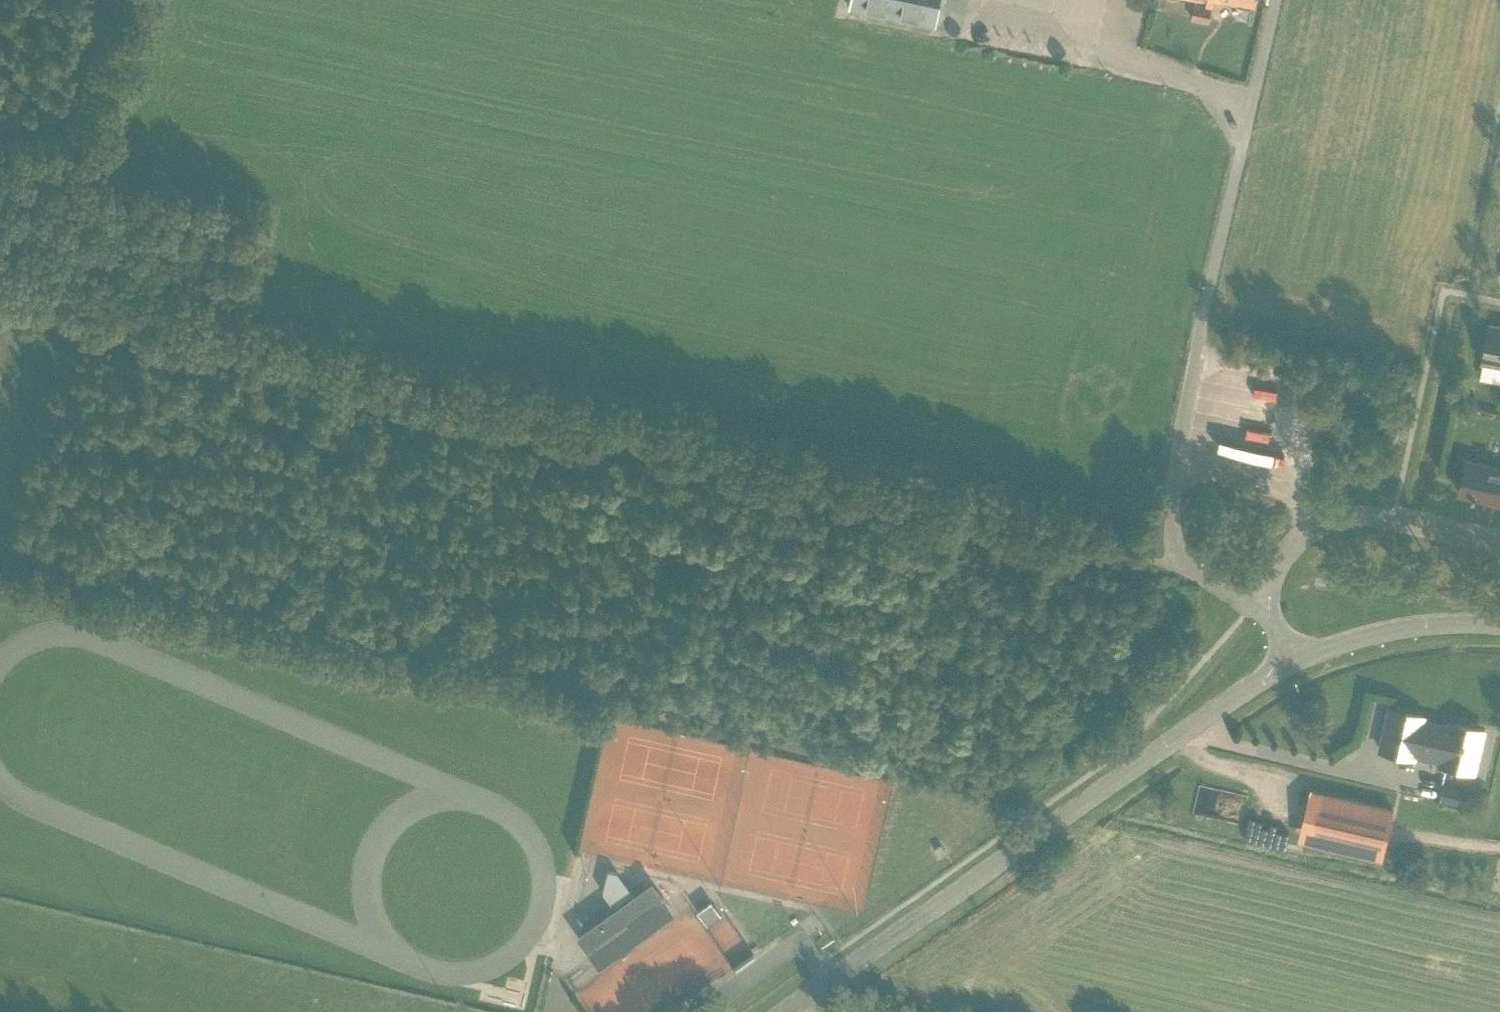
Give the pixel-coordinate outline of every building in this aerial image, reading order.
[(849,7),(936,25),(941,0),(850,0),(849,7)] [(1135,10),(1135,0),(1118,0),(1117,10),(1135,10)] [(1205,1),(1205,4),(1196,3),(1193,17),(1209,21),(1212,2),(1214,3),(1215,0),(1201,0),(1205,1)] [(1490,324),(1482,361),(1499,364),(1499,326),(1490,324)] [(1254,440),(1247,467),(1272,473),(1278,446),(1254,440)] [(1499,502),(1499,467),(1466,459),(1459,492),(1499,502)] [(1423,720),(1424,716),(1390,708),(1381,749),(1414,757),(1415,753),(1441,759),(1440,763),(1465,769),(1465,771),(1475,773),(1478,759),(1476,758),(1483,730),(1453,723),(1452,727),(1423,720)] [(1395,808),(1309,788),(1297,840),(1383,860),(1395,808)] [(1442,788),(1439,799),(1464,805),(1466,794),(1442,788)] [(941,845),(935,849),(939,854),(944,850),(941,845)] [(674,911),(650,879),(574,934),(597,965),(674,911)] [(711,902),(696,913),(706,926),(720,915),(711,902)]
